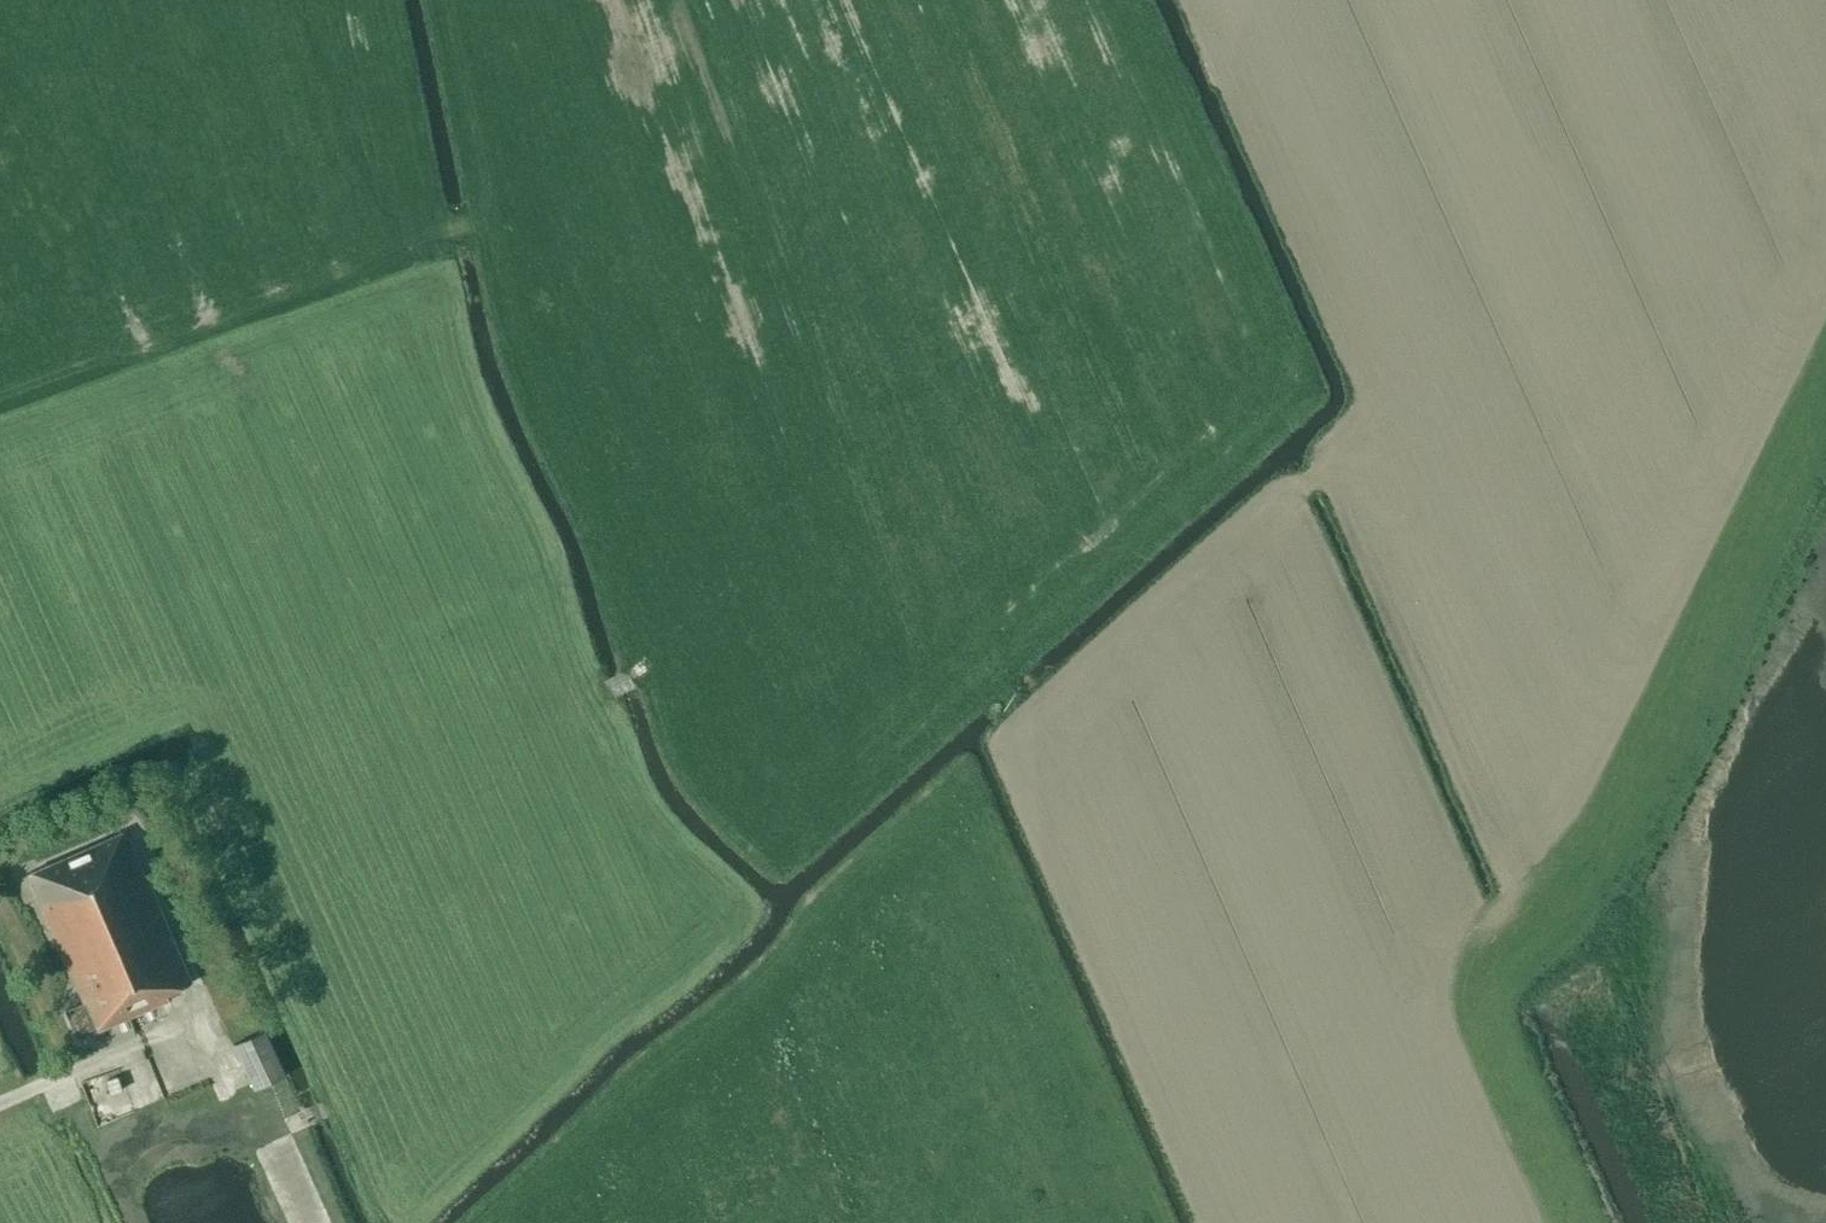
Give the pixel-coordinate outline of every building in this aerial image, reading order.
[(166,994),(191,983),(162,917),(171,913),(162,890),(152,894),(125,830),(27,873),(83,1003),(65,1011),(77,1039),(99,1029),(102,1035),(108,1033),(105,1027),(169,999),(166,994)] [(233,1046),(246,1076),(253,1089),(282,1076),(262,1032),(233,1046)] [(225,1115),(239,1113),(235,1094),(222,1097),(225,1115)] [(284,1147),(301,1183),(315,1176),(298,1141),(284,1147)]
